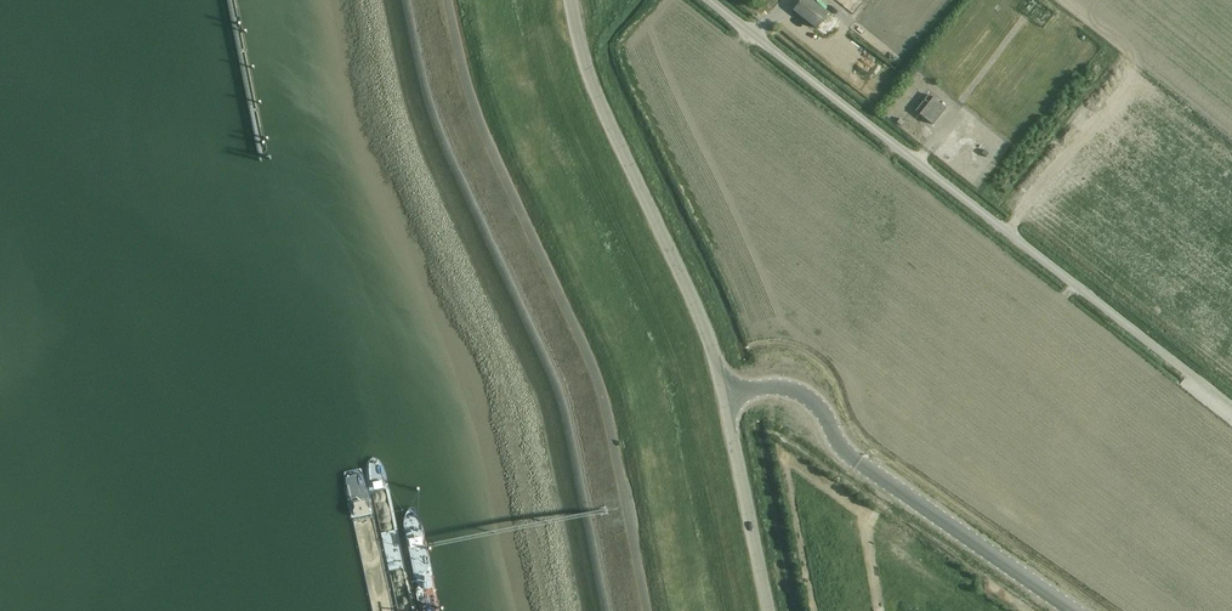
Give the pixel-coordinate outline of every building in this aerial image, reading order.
[(816,29),(829,13),(812,0),(802,0),(794,11),(816,29)] [(934,125),(947,109),(930,95),(917,111),(934,125)]
